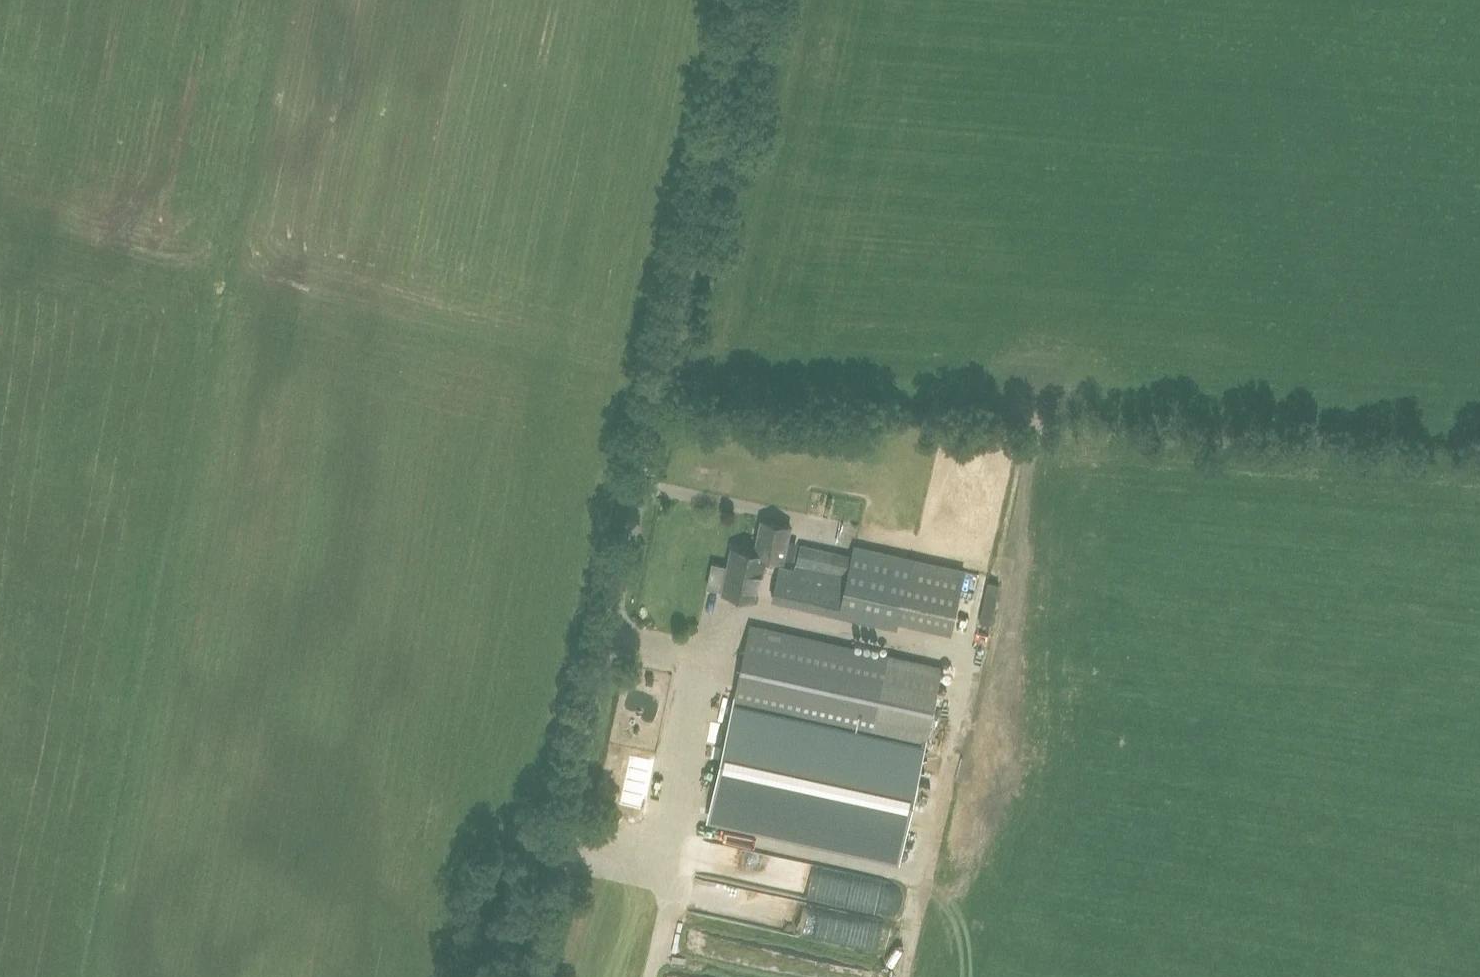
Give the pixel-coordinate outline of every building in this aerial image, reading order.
[(733,548),(724,591),(757,598),(766,556),(783,559),(790,525),(762,519),(755,553),(733,548)] [(950,631),(963,572),(854,547),(852,557),(801,546),(795,570),(780,567),(773,598),(895,626),(897,618),(950,631)] [(750,624),(708,813),(899,855),(941,667),(750,624)] [(649,718),(651,706),(662,708),(667,670),(649,668),(643,717),(649,718)] [(631,773),(645,775),(648,743),(634,742),(631,773)]
